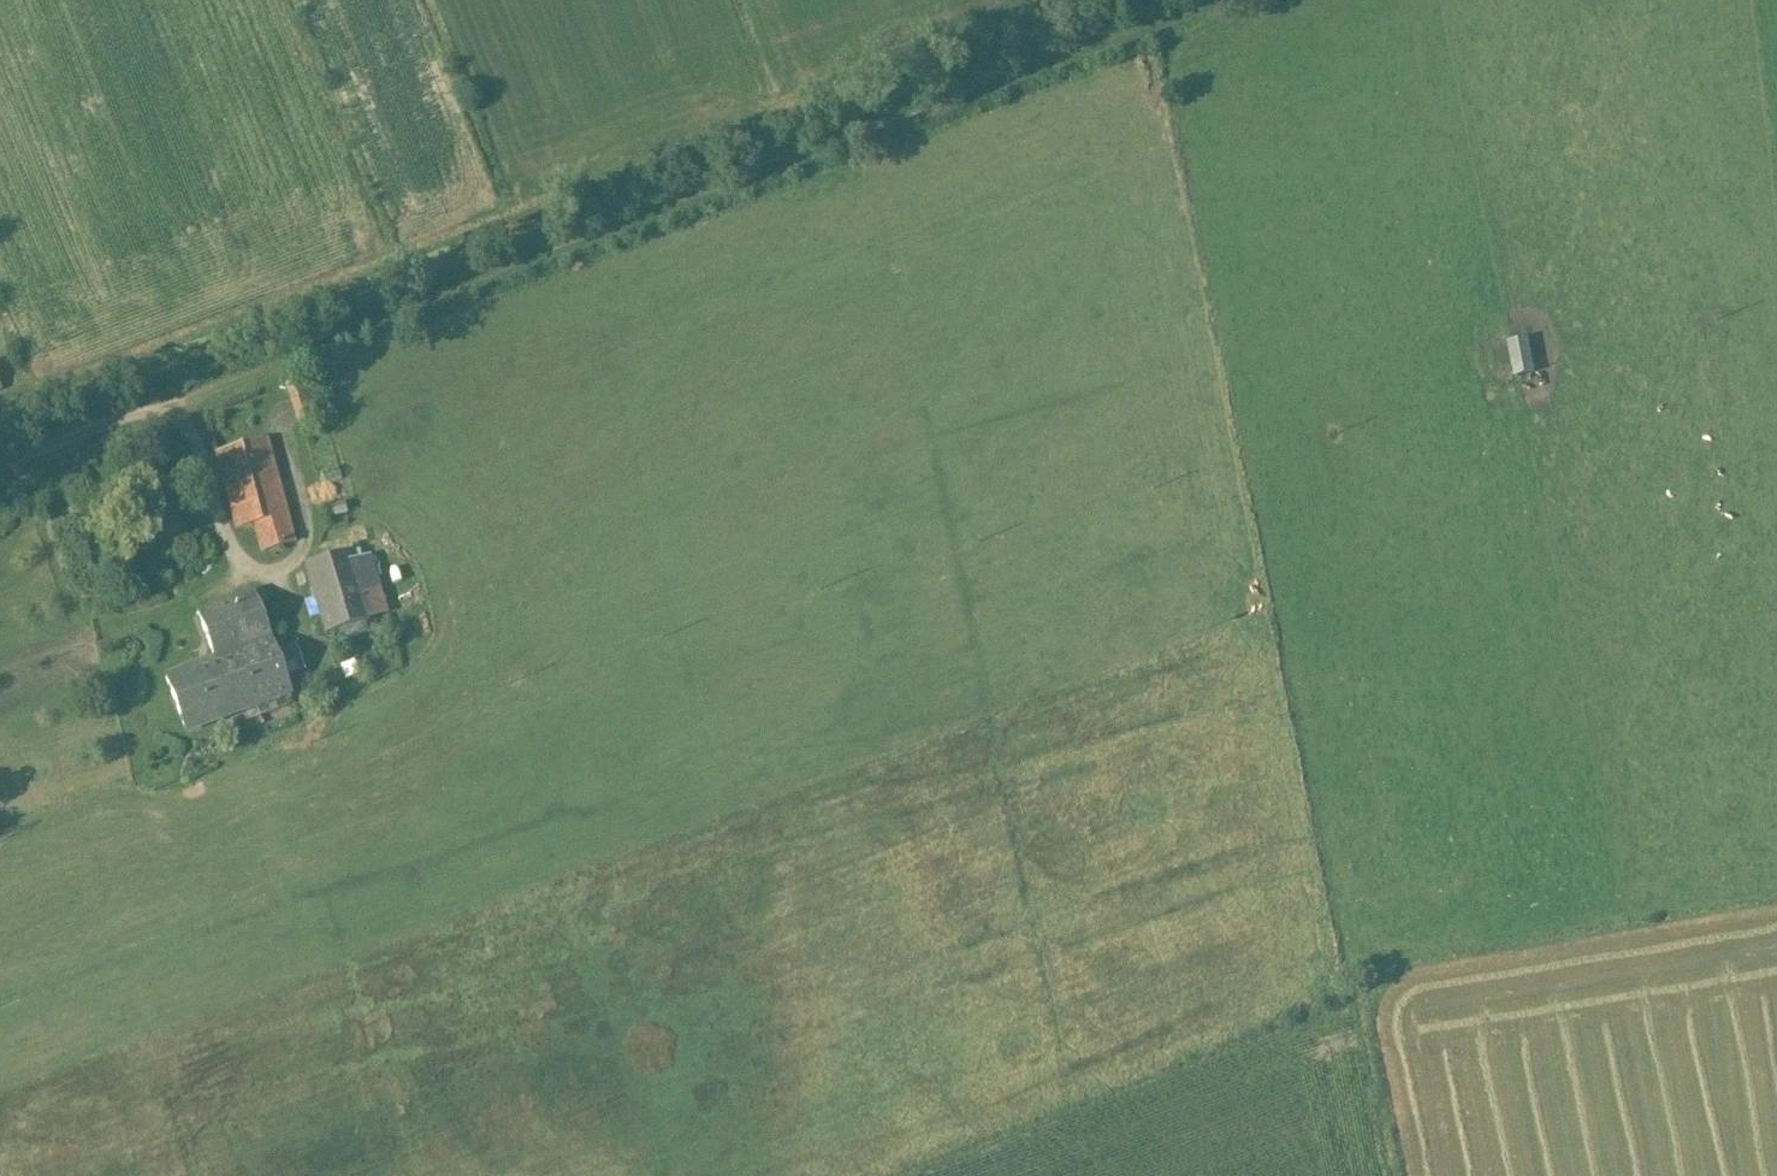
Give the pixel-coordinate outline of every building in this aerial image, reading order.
[(1499,330),(1501,372),(1524,371),(1522,330),(1499,330)] [(269,440),(234,450),(253,525),(259,523),(267,551),(295,543),(287,514),(288,514),(269,440)] [(178,508),(145,517),(153,548),(186,539),(178,508)] [(350,551),(307,565),(327,634),(371,620),(350,551)] [(254,592),(199,613),(216,658),(167,677),(187,731),(291,692),(254,592)]
